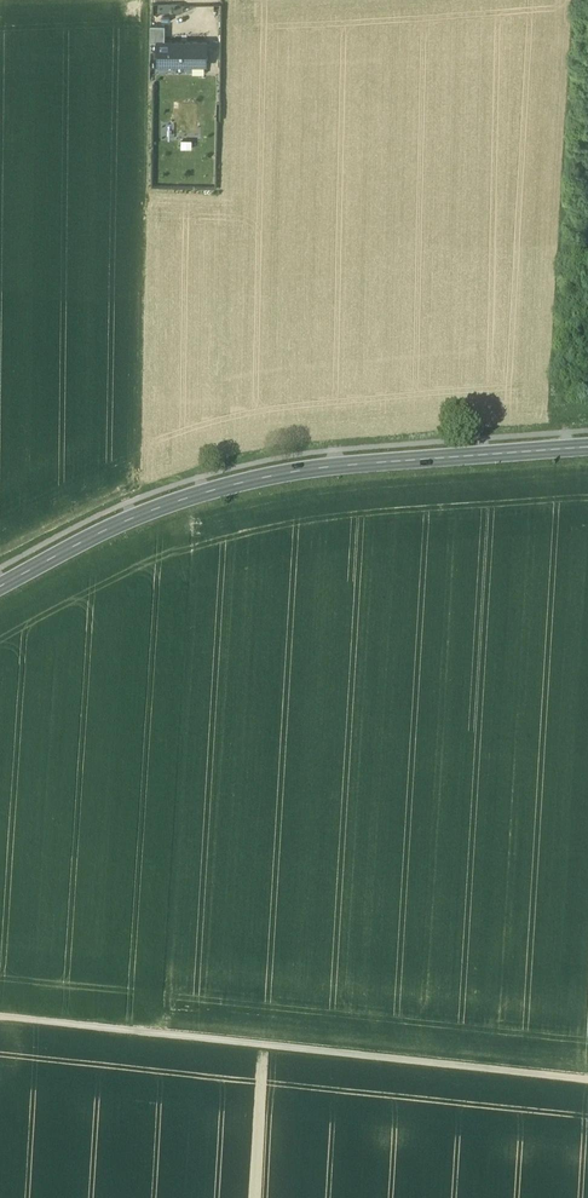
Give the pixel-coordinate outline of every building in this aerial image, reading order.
[(152,3),(153,21),(180,20),(180,2),(152,3)] [(158,42),(165,42),(165,25),(151,25),(151,42),(158,42)] [(165,42),(158,42),(158,64),(207,65),(207,42),(165,42)]
